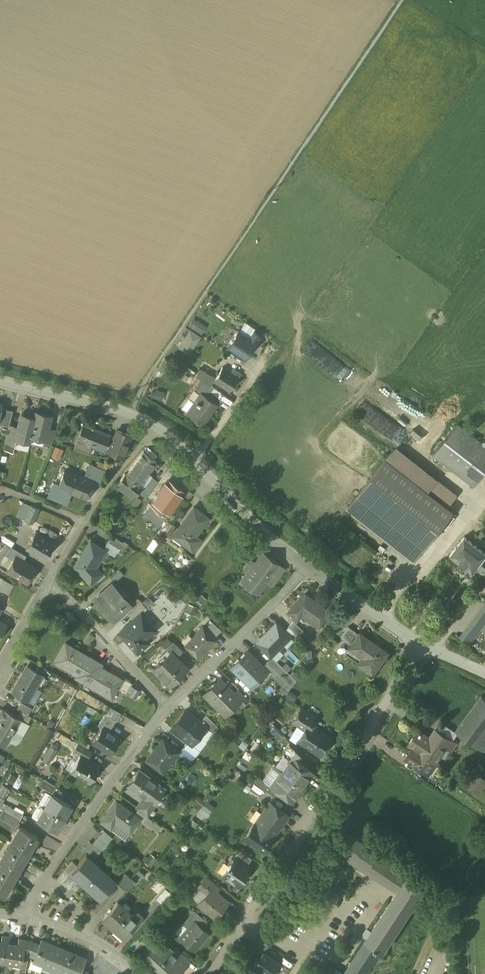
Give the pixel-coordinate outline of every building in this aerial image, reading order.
[(188,325),(202,333),(207,325),(193,316),(188,325)] [(200,337),(190,330),(179,347),(189,354),(200,337)] [(249,338),(238,331),(228,346),(245,358),(259,336),(253,332),(249,338)] [(171,362),(165,358),(158,367),(164,372),(171,362)] [(230,373),(222,367),(214,381),(230,391),(240,374),(232,369),(230,373)] [(215,378),(200,368),(195,376),(203,381),(210,385),(215,378)] [(210,385),(203,381),(197,390),(201,393),(201,392),(217,403),(221,398),(211,391),(213,387),(210,385)] [(217,403),(201,392),(201,393),(195,401),(189,397),(188,398),(181,407),(182,408),(181,408),(182,408),(185,411),(196,418),(203,423),(217,403)] [(1,408),(0,410),(0,424),(9,427),(9,425),(13,411),(1,408)] [(50,415),(37,412),(35,418),(30,437),(31,437),(44,440),(47,428),(50,415)] [(35,418),(22,414),(19,427),(16,439),(17,439),(30,443),(31,437),(30,437),(35,418)] [(110,434),(84,424),(74,448),(90,453),(93,446),(103,450),(104,448),(109,435),(110,434)] [(457,424),(434,454),(442,461),(475,487),(484,474),(484,445),(457,424)] [(19,427),(9,425),(9,427),(5,442),(15,445),(17,439),(16,439),(19,427)] [(58,430),(47,428),(44,440),(43,443),(51,445),(58,430)] [(132,436),(117,430),(114,437),(109,435),(104,448),(109,449),(108,451),(121,457),(124,450),(126,449),(132,436)] [(60,458),(64,448),(55,445),(52,455),(60,458)] [(144,451),(134,464),(145,473),(155,460),(144,451)] [(348,508),(415,561),(453,512),(445,505),(455,493),(438,479),(428,492),(386,460),(348,508)] [(108,465),(99,461),(97,466),(106,470),(108,465)] [(134,464),(126,474),(124,473),(117,482),(135,496),(142,486),(138,483),(145,473),(134,464)] [(105,471),(91,465),(86,477),(86,478),(94,481),(100,484),(105,471)] [(85,477),(65,469),(58,487),(87,498),(94,481),(86,478),(85,477)] [(184,492),(168,480),(152,502),(167,514),(184,492)] [(32,487),(25,485),(23,492),(29,494),(32,487)] [(188,490),(182,498),(187,502),(193,493),(188,490)] [(60,499),(52,496),(50,502),(57,504),(60,499)] [(181,497),(176,505),(182,510),(187,502),(182,498),(181,497)] [(24,502),(17,517),(24,520),(31,505),(29,505),(24,502)] [(24,520),(33,524),(39,508),(39,509),(31,505),(24,520)] [(209,517),(194,506),(188,514),(178,528),(175,533),(184,540),(182,543),(192,550),(201,538),(196,535),(209,517)] [(114,530),(121,531),(122,522),(115,521),(114,530)] [(172,523),(165,534),(171,538),(175,533),(178,528),(172,523)] [(54,543),(35,532),(26,548),(36,554),(45,559),(54,543)] [(123,542),(112,535),(108,542),(119,549),(119,550),(123,552),(128,544),(124,541),(123,542)] [(16,542),(5,536),(2,541),(11,546),(13,548),(16,542)] [(465,537),(451,555),(471,571),(472,572),(478,566),(484,571),(484,557),(484,556),(484,552),(465,537)] [(90,541),(83,553),(75,566),(91,583),(101,573),(95,566),(105,550),(90,541)] [(119,549),(108,542),(105,547),(112,553),(115,556),(119,550),(119,549)] [(13,548),(11,546),(6,555),(13,560),(15,556),(23,561),(26,556),(13,548)] [(263,552),(252,566),(249,564),(244,571),(247,573),(241,581),(258,594),(267,581),(273,586),(285,569),(263,552)] [(23,561),(15,556),(13,560),(7,571),(27,583),(35,568),(23,561)] [(2,579),(0,582),(0,589),(2,591),(8,594),(13,585),(2,579)] [(131,603),(112,582),(94,599),(113,620),(125,609),(131,603)] [(176,592),(170,595),(173,602),(179,599),(176,592)] [(329,611),(304,594),(287,611),(296,620),(302,615),(306,618),(319,626),(329,611)] [(149,596),(142,602),(147,607),(154,601),(149,596)] [(138,597),(131,603),(125,609),(129,614),(142,602),(138,597)] [(142,602),(129,614),(133,618),(141,611),(142,612),(147,607),(142,602)] [(196,607),(187,604),(185,612),(194,615),(196,607)] [(465,630),(466,630),(461,637),(471,645),(482,630),(484,626),(484,604),(465,630)] [(142,612),(141,611),(133,618),(118,632),(136,653),(150,641),(147,638),(157,629),(142,612)] [(218,616),(212,622),(218,627),(223,621),(218,616)] [(303,630),(294,621),(288,626),(298,635),(303,630)] [(218,627),(212,622),(207,628),(215,636),(221,630),(218,627)] [(276,622),(256,642),(271,657),(272,656),(291,637),(276,622)] [(216,640),(203,626),(184,644),(197,658),(216,640)] [(349,627),(342,638),(353,645),(360,634),(349,627)] [(388,652),(361,634),(360,634),(353,645),(351,648),(367,658),(362,666),(373,674),(388,652)] [(182,651),(172,641),(166,647),(170,651),(176,657),(182,651)] [(95,660),(65,642),(54,661),(76,674),(74,676),(82,681),(95,660)] [(176,657),(170,651),(153,668),(169,684),(185,669),(175,659),(176,658),(176,657)] [(247,651),(231,667),(231,668),(233,666),(252,685),(250,687),(251,687),(266,672),(267,671),(262,666),(255,659),(254,660),(247,653),(248,652),(247,651)] [(255,659),(248,652),(247,653),(254,660),(255,659)] [(295,679),(272,656),(271,657),(267,661),(291,685),(295,679)] [(114,674),(100,667),(102,664),(95,660),(82,681),(90,685),(91,682),(105,690),(103,693),(112,698),(113,694),(117,689),(123,679),(122,678),(114,674)] [(291,685),(267,661),(262,666),(267,671),(266,672),(286,691),(291,685)] [(31,668),(28,666),(22,677),(21,676),(11,692),(24,699),(29,691),(33,694),(43,675),(36,671),(36,670),(31,668)] [(252,685),(233,666),(231,668),(250,687),(252,685)] [(123,679),(117,689),(125,694),(132,682),(123,677),(122,678),(123,679)] [(219,679),(204,694),(214,704),(215,702),(226,713),(238,702),(238,701),(232,695),(225,688),(226,686),(219,679)] [(105,690),(91,682),(90,685),(103,693),(105,690)] [(140,691),(132,687),(130,690),(131,691),(130,694),(136,697),(140,691)] [(249,700),(238,689),(232,695),(238,701),(238,702),(242,707),(249,700)] [(29,691),(24,699),(28,701),(33,694),(29,691)] [(456,731),(476,746),(482,738),(484,734),(484,698),(482,696),(456,731)] [(32,708),(21,702),(17,709),(20,711),(28,715),(32,708)] [(2,708),(0,711),(0,717),(1,718),(4,720),(0,727),(0,743),(6,746),(21,720),(21,719),(17,717),(2,708)] [(316,718),(301,708),(292,722),(304,729),(308,723),(311,725),(316,718)] [(201,721),(186,709),(171,729),(187,742),(192,746),(206,727),(207,726),(201,721)] [(28,715),(20,711),(17,717),(21,719),(21,720),(27,724),(31,717),(28,715)] [(114,719),(106,714),(98,726),(102,728),(102,727),(108,731),(116,720),(114,719)] [(218,727),(206,715),(201,721),(207,726),(206,727),(214,733),(218,727)] [(311,725),(308,723),(304,729),(297,740),(322,755),(332,738),(311,725)] [(108,731),(102,727),(102,728),(92,742),(109,753),(119,738),(108,731)] [(206,727),(192,746),(187,742),(183,747),(195,756),(214,733),(206,727)] [(456,743),(436,730),(430,738),(422,732),(421,731),(420,731),(419,730),(410,744),(414,746),(422,751),(421,752),(435,762),(446,746),(451,749),(456,743)] [(78,744),(57,732),(53,738),(60,741),(74,750),(78,744)] [(482,738),(476,746),(484,752),(484,751),(484,740),(482,738)] [(91,744),(81,739),(78,744),(88,749),(91,744)] [(170,745),(163,740),(147,760),(162,771),(178,751),(170,745)] [(290,742),(282,749),(284,755),(290,759),(291,757),(296,760),(302,754),(290,742)] [(88,749),(78,744),(74,750),(73,752),(80,755),(87,759),(92,752),(88,749)] [(57,750),(51,746),(42,760),(49,764),(57,750)] [(422,751),(414,746),(406,758),(428,773),(435,762),(421,752),(422,751)] [(195,756),(183,747),(179,753),(190,762),(195,756)] [(282,754),(274,766),(281,771),(290,759),(284,755),(282,754)] [(70,771),(90,783),(99,766),(87,759),(80,755),(76,762),(70,771)] [(76,762),(69,757),(63,767),(70,771),(76,762)] [(296,760),(291,757),(290,759),(281,771),(302,786),(313,772),(296,760)] [(11,762),(5,759),(2,765),(8,768),(11,762)] [(274,766),(272,765),(262,779),(264,781),(271,785),(281,771),(274,766)] [(159,785),(139,770),(128,785),(145,797),(154,804),(154,803),(164,789),(161,787),(162,785),(160,784),(159,785)] [(262,779),(249,770),(246,776),(260,786),(264,781),(262,779)] [(302,786),(281,771),(271,785),(270,786),(278,792),(292,801),(302,786)] [(17,777),(11,774),(7,781),(13,785),(17,777)] [(476,777),(469,787),(479,794),(484,786),(484,783),(476,777)] [(56,786),(44,780),(41,786),(53,792),(56,786)] [(271,785),(264,781),(260,786),(275,796),(278,792),(270,786),(271,785)] [(1,787),(0,789),(0,795),(4,798),(4,797),(9,788),(4,786),(3,788),(1,787)] [(71,806),(51,795),(44,807),(64,818),(71,806)] [(154,804),(145,797),(136,808),(147,816),(156,804),(154,803),(154,804)] [(115,801),(101,821),(110,828),(115,822),(122,827),(129,832),(139,818),(115,801)] [(3,803),(0,809),(3,811),(5,812),(19,820),(23,814),(3,803)] [(204,803),(196,813),(204,819),(212,809),(204,803)] [(288,816),(270,803),(263,813),(260,811),(258,813),(261,815),(254,824),(272,837),(281,824),(288,816)] [(39,804),(32,817),(37,820),(44,807),(39,804)] [(64,818),(44,807),(37,820),(56,831),(64,818)] [(5,812),(3,811),(0,816),(0,818),(16,827),(19,820),(5,812)] [(160,826),(146,816),(142,821),(143,822),(156,832),(160,826)] [(288,816),(281,824),(289,830),(295,821),(288,816)] [(122,827),(115,822),(110,828),(118,833),(122,827)] [(254,824),(253,823),(243,838),(250,843),(252,841),(258,845),(257,847),(258,847),(259,846),(265,850),(273,838),(272,837),(254,824)] [(38,838),(19,827),(10,842),(28,853),(38,838)] [(112,838),(103,830),(92,844),(100,851),(112,838)] [(344,831),(329,853),(342,861),(345,857),(344,857),(356,839),(344,831)] [(379,854),(356,839),(344,857),(345,857),(367,871),(377,856),(379,854)] [(10,842),(0,860),(0,865),(16,875),(28,853),(10,842)] [(251,858),(239,850),(235,857),(246,865),(251,858)] [(157,859),(151,854),(148,858),(145,857),(143,860),(145,862),(151,867),(157,859)] [(175,854),(166,860),(170,865),(170,866),(173,864),(179,860),(175,854)] [(115,881),(86,855),(77,865),(71,872),(100,898),(115,881)] [(407,877),(377,856),(367,871),(398,892),(408,877),(407,877)] [(234,857),(233,859),(231,857),(228,863),(229,864),(222,874),(238,885),(250,868),(246,865),(235,857),(234,857)] [(72,861),(65,870),(69,874),(71,872),(77,865),(72,861)] [(0,865),(0,894),(3,896),(16,875),(0,865)] [(125,873),(117,883),(122,887),(130,877),(125,873)] [(206,875),(198,886),(207,893),(210,889),(215,893),(220,887),(206,875)] [(367,940),(344,973),(366,973),(382,950),(384,951),(426,887),(408,875),(407,877),(408,877),(398,892),(372,931),(371,931),(370,933),(366,931),(364,935),(367,937),(366,939),(367,940)] [(135,882),(130,877),(122,887),(126,891),(135,882)] [(166,889),(157,900),(161,904),(170,894),(166,889)] [(207,893),(198,903),(204,908),(215,917),(227,903),(215,893),(210,889),(207,893)] [(161,904),(157,900),(145,913),(149,918),(161,904)] [(117,901),(102,918),(113,928),(128,911),(117,901)] [(207,922),(194,910),(193,911),(195,912),(191,917),(199,925),(204,920),(207,922)] [(133,915),(128,911),(113,928),(124,937),(143,916),(138,912),(133,915)] [(199,925),(191,917),(184,925),(182,923),(187,928),(179,937),(194,950),(209,933),(199,925)] [(0,942),(0,959),(5,960),(6,955),(8,943),(9,936),(2,935),(1,942),(0,942)] [(32,941),(18,938),(17,945),(16,952),(24,953),(29,954),(32,941)] [(63,949),(41,940),(39,944),(37,950),(38,951),(36,957),(34,961),(44,965),(45,963),(56,967),(63,949)] [(39,944),(32,941),(29,954),(29,955),(36,957),(38,951),(37,950),(39,944)] [(17,945),(8,943),(6,955),(5,960),(4,963),(12,964),(13,961),(21,963),(21,966),(22,966),(24,953),(16,952),(17,945)] [(159,952),(152,946),(144,955),(159,969),(159,970),(164,973),(176,973),(177,973),(178,972),(179,972),(190,960),(181,952),(177,956),(173,953),(165,946),(159,952)] [(63,949),(56,967),(72,973),(79,973),(82,968),(86,958),(63,949)] [(263,953),(258,960),(257,959),(256,960),(256,961),(251,968),(260,973),(272,973),(278,964),(263,953)] [(45,963),(44,965),(42,970),(51,973),(53,973),(56,967),(45,963)] [(330,965),(325,973),(343,973),(330,965)]
